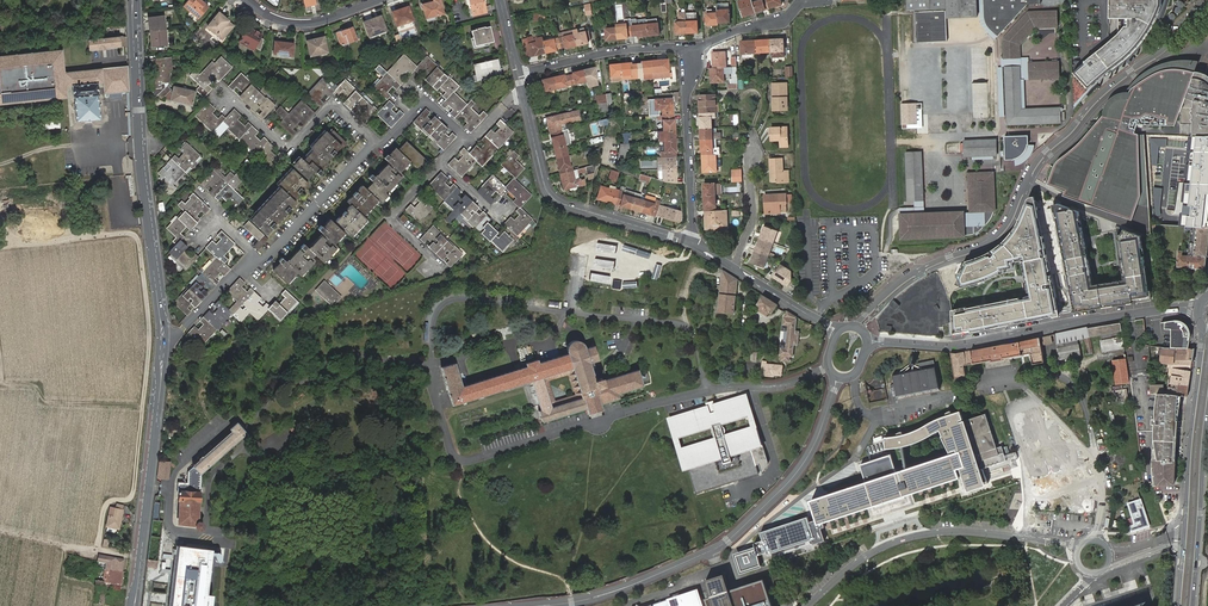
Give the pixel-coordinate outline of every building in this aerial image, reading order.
[(197,16),(207,5),(201,0),(185,0),(182,4),(197,16)] [(433,13),(440,11),(437,0),(432,0),(420,3),(423,16),(433,13)] [(471,14),(485,11),(482,0),(465,0),(466,4),(469,4),(471,14)] [(752,0),(740,0),(737,1),(741,15),(755,11),(752,1),(752,0)] [(769,7),(766,0),(757,0),(752,1),(755,11),(769,7)] [(945,0),(906,0),(906,9),(914,9),(915,41),(946,40),(945,17),(945,0)] [(945,17),(977,16),(977,5),(976,0),(945,0),(945,17)] [(983,0),(979,0),(979,17),(980,20),(981,23),(982,26),(984,28),(985,31),(994,38),(997,35),(991,30),(987,25),(985,22),(984,18),(983,15),(983,13),(983,0)] [(983,13),(983,15),(984,18),(985,22),(987,25),(991,30),(997,35),(1026,4),(1040,3),(1040,0),(983,0),(983,13)] [(1086,60),(1073,72),(1074,98),(1079,99),(1088,90),(1090,87),(1096,82),(1110,70),(1113,68),(1118,64),(1133,51),(1143,41),(1148,33),(1154,25),(1159,13),(1164,0),(1109,0),(1109,13),(1110,13),(1116,18),(1118,32),(1086,60)] [(729,21),(728,4),(727,1),(717,2),(717,8),(717,12),(718,21),(729,21)] [(407,5),(389,11),(394,25),(411,19),(407,5)] [(718,21),(717,12),(712,12),(711,8),(706,8),(707,23),(718,23),(718,21)] [(1002,38),(1003,58),(1017,57),(1016,48),(1019,48),(1019,44),(1035,27),(1057,26),(1056,10),(1028,11),(1002,38)] [(206,25),(221,38),(231,25),(222,18),(224,16),(217,11),(206,25)] [(676,32),(686,32),(685,11),(678,11),(679,21),(675,21),(676,32)] [(685,11),(686,32),(697,31),(695,11),(685,11)] [(148,16),(149,30),(164,28),(163,14),(148,16)] [(379,14),(362,21),(367,35),(384,28),(379,14)] [(647,34),(646,23),(637,24),(636,16),(630,17),(631,24),(632,34),(636,33),(636,35),(647,34)] [(656,18),(646,19),(646,23),(647,34),(659,33),(657,22),(656,22),(656,18)] [(632,34),(631,24),(615,26),(616,37),(626,35),(626,34),(632,34)] [(243,33),(237,44),(240,46),(239,47),(243,50),(247,43),(258,50),(262,38),(257,35),(258,32),(245,25),(241,32),(243,33)] [(339,45),(355,39),(350,25),(333,31),(339,45)] [(485,29),(484,25),(470,28),(474,44),(492,39),(489,28),(485,29)] [(616,37),(615,26),(604,28),(606,39),(616,37)] [(164,28),(149,30),(151,45),(166,43),(164,28)] [(588,43),(584,28),(573,30),(576,45),(588,43)] [(576,45),(573,30),(573,29),(557,33),(558,37),(561,46),(565,45),(566,47),(576,45)] [(49,41),(59,38),(57,30),(47,33),(49,41)] [(536,40),(536,36),(535,33),(521,36),(526,54),(530,54),(527,42),(536,40)] [(125,45),(125,35),(114,37),(108,37),(88,39),(88,47),(89,49),(125,45)] [(310,54),(327,51),(324,35),(307,39),(310,54)] [(546,51),(543,40),(542,35),(536,36),(536,40),(527,42),(530,54),(546,51)] [(561,46),(558,37),(543,40),(546,51),(556,49),(556,47),(561,46)] [(769,39),(770,51),(770,56),(783,55),(783,51),(782,38),(769,39)] [(741,52),(756,52),(755,39),(740,40),(741,52)] [(755,39),(756,52),(770,51),(769,39),(755,39)] [(272,52),(292,55),(293,43),(273,40),(272,52)] [(1019,79),(1029,79),(1029,75),(1028,62),(1028,56),(1020,57),(1019,48),(1016,48),(1017,57),(1003,58),(1000,58),(1000,66),(1003,66),(1019,65),(1019,79)] [(0,57),(0,106),(68,98),(66,87),(72,86),(98,83),(104,83),(105,94),(129,93),(128,66),(65,73),(63,50),(0,57)] [(721,66),(725,66),(725,52),(712,53),(713,67),(721,66)] [(159,86),(160,89),(167,80),(166,69),(170,68),(169,56),(165,57),(148,59),(149,64),(154,63),(155,76),(150,77),(151,87),(159,86)] [(460,116),(468,123),(465,127),(469,131),(480,120),(485,114),(481,110),(476,116),(467,108),(472,102),(469,99),(464,105),(450,92),(456,86),(424,57),(415,66),(404,56),(381,81),(378,78),(371,85),(386,99),(390,95),(385,91),(391,85),(395,89),(402,81),(399,77),(407,68),(411,71),(413,69),(417,72),(421,69),(430,78),(427,81),(435,89),(438,85),(445,91),(442,95),(445,98),(440,104),(443,107),(447,103),(452,109),(449,112),(453,116),(457,120),(460,116)] [(480,68),(476,69),(479,82),(498,78),(495,64),(497,63),(495,57),(478,61),(480,68)] [(651,60),(652,70),(667,69),(666,58),(651,60)] [(203,86),(210,92),(213,89),(209,85),(218,76),(222,79),(233,68),(223,59),(217,65),(215,63),(203,77),(198,72),(193,76),(203,86)] [(636,72),(636,75),(641,75),(641,71),(652,70),(651,60),(639,61),(639,63),(635,63),(636,72)] [(1125,92),(1127,92),(1130,93),(1131,89),(1132,88),(1134,87),(1136,86),(1138,84),(1141,82),(1143,81),(1145,79),(1148,78),(1150,76),(1153,74),(1155,73),(1158,72),(1161,71),(1163,70),(1165,70),(1168,69),(1170,69),(1173,68),(1176,68),(1178,69),(1181,69),(1183,69),(1186,69),(1188,70),(1190,70),(1194,71),(1195,71),(1197,72),(1202,62),(1192,60),(1185,60),(1177,60),(1174,61),(1169,62),(1163,64),(1158,65),(1146,71),(1138,77),(1136,80),(1131,85),(1125,92)] [(630,61),(619,62),(620,73),(636,72),(635,63),(630,63),(630,61)] [(1040,75),(1040,78),(1058,77),(1058,61),(1028,62),(1029,75),(1040,75)] [(611,79),(621,78),(620,73),(619,62),(609,63),(611,79)] [(1003,66),(1005,124),(1060,122),(1060,107),(1021,108),(1019,79),(1019,65),(1003,66)] [(713,67),(709,67),(710,74),(712,74),(712,81),(722,81),(721,69),(721,66),(713,67)] [(727,90),(737,90),(736,78),(736,69),(736,66),(731,66),(732,78),(730,78),(730,84),(727,84),(727,90)] [(582,70),(585,81),(586,86),(593,84),(592,80),(596,79),(593,68),(582,70)] [(1178,116),(1194,71),(1190,70),(1188,70),(1186,69),(1183,69),(1181,69),(1178,69),(1176,68),(1173,68),(1170,69),(1168,69),(1165,70),(1163,70),(1161,71),(1158,72),(1155,73),(1153,74),(1150,76),(1148,78),(1145,79),(1143,81),(1141,82),(1138,84),(1136,86),(1134,87),(1132,88),(1131,89),(1130,93),(1129,94),(1129,99),(1127,99),(1126,99),(1123,99),(1121,100),(1120,101),(1117,102),(1115,103),(1114,104),(1113,105),(1112,106),(1111,107),(1110,108),(1109,110),(1108,111),(1108,113),(1108,115),(1104,115),(1103,115),(1080,142),(1063,157),(1058,161),(1057,162),(1055,165),(1048,184),(1065,190),(1064,195),(1133,220),(1138,203),(1141,195),(1139,134),(1135,132),(1138,124),(1175,125),(1178,116)] [(567,76),(569,85),(585,81),(582,70),(571,73),(572,75),(567,76)] [(1079,99),(1074,98),(1074,108),(1092,87),(1105,76),(1106,76),(1107,76),(1108,75),(1109,75),(1110,74),(1110,73),(1110,71),(1110,70),(1096,82),(1090,87),(1079,99)] [(1194,71),(1178,116),(1180,117),(1180,122),(1192,122),(1193,136),(1207,136),(1207,78),(1207,77),(1203,74),(1197,72),(1195,71),(1194,71)] [(276,107),(241,75),(230,86),(235,91),(239,87),(248,96),(245,100),(253,108),(257,105),(264,112),(261,116),(265,119),(276,107)] [(551,77),(554,88),(569,85),(567,76),(563,77),(563,75),(551,77)] [(540,92),(554,88),(551,77),(537,81),(540,92)] [(339,92),(349,102),(345,105),(353,113),(357,109),(364,115),(360,119),(364,123),(375,110),(343,81),(334,91),(322,80),(308,95),(319,106),(322,103),(319,99),(326,91),(330,95),(332,93),(335,96),(339,92)] [(771,83),(772,107),(786,106),(785,82),(771,83)] [(972,118),(986,118),(987,83),(973,82),(972,118)] [(98,83),(72,86),(73,98),(75,98),(77,121),(100,119),(98,96),(100,96),(98,83)] [(159,98),(169,87),(165,84),(156,94),(159,98)] [(170,99),(192,104),(195,89),(174,84),(172,90),(168,88),(162,95),(170,99)] [(152,97),(160,89),(159,86),(151,87),(152,97)] [(206,96),(210,92),(203,86),(199,90),(206,96)] [(1104,110),(1103,115),(1104,115),(1108,115),(1108,113),(1108,111),(1109,110),(1110,108),(1111,107),(1112,106),(1113,105),(1114,104),(1115,103),(1117,102),(1120,101),(1121,100),(1123,99),(1126,99),(1127,99),(1129,99),(1129,94),(1130,93),(1127,92),(1125,92),(1124,92),(1120,93),(1118,94),(1113,97),(1110,100),(1105,105),(1104,110)] [(597,96),(598,104),(606,102),(605,94),(597,96)] [(700,113),(715,112),(716,112),(715,102),(715,94),(699,95),(700,113)] [(659,114),(672,113),(672,100),(666,100),(666,97),(651,98),(652,108),(658,108),(659,114)] [(377,113),(391,126),(402,113),(399,110),(395,114),(390,109),(393,105),(389,101),(377,113)] [(302,102),(281,125),(292,136),(296,132),(292,129),(302,118),(306,122),(314,113),(302,102)] [(599,111),(607,109),(606,102),(598,104),(599,111)] [(229,126),(273,168),(284,156),(281,153),(277,157),(269,150),(273,145),(265,138),(261,142),(254,135),(258,131),(249,123),(245,127),(237,118),(240,114),(236,110),(227,119),(223,116),(219,119),(211,112),(215,108),(210,103),(198,115),(220,136),(229,126)] [(917,103),(901,103),(902,124),(918,124),(917,103)] [(414,120),(444,148),(455,136),(451,132),(448,136),(440,130),(444,126),(436,118),(432,122),(425,115),(429,112),(425,108),(414,120)] [(546,119),(550,133),(560,130),(563,129),(562,124),(571,122),(578,120),(576,112),(569,113),(546,119)] [(701,128),(712,128),(711,116),(715,116),(715,112),(700,113),(701,128)] [(659,120),(659,130),(673,129),(672,113),(659,114),(654,115),(654,120),(659,120)] [(479,164),(511,131),(499,120),(496,123),(499,127),(492,135),(488,131),(481,139),(485,143),(476,152),(472,149),(468,153),(462,148),(459,152),(463,155),(455,163),(452,159),(447,164),(459,175),(474,159),(479,164)] [(787,126),(770,127),(771,139),(779,139),(779,145),(787,145),(787,126)] [(298,155),(291,163),(306,177),(313,169),(318,174),(321,171),(320,169),(327,162),(325,160),(340,145),(341,147),(346,142),(332,128),(328,133),(326,131),(324,130),(309,145),(310,146),(312,148),(304,156),(301,158),(298,155)] [(308,143),(309,145),(324,130),(323,128),(308,143)] [(701,139),(712,139),(712,128),(701,128),(701,139)] [(673,129),(659,130),(660,141),(674,140),(673,129)] [(560,130),(550,133),(553,148),(564,145),(560,130)] [(1027,144),(1027,134),(1004,135),(1005,158),(1014,158),(1015,157),(1016,157),(1018,156),(1019,155),(1020,154),(1021,153),(1023,152),(1024,151),(1024,150),(1025,149),(1026,148),(1026,147),(1027,146),(1027,145),(1027,144)] [(1138,203),(1150,207),(1149,196),(1145,148),(1145,137),(1144,134),(1139,134),(1141,195),(1138,203)] [(591,144),(603,141),(602,136),(590,139),(591,144)] [(1193,136),(1189,180),(1192,180),(1192,183),(1207,184),(1207,136),(1193,136)] [(964,155),(996,154),(995,138),(963,140),(964,155)] [(716,154),(716,149),(713,149),(712,139),(701,139),(702,155),(716,154)] [(674,140),(660,141),(661,156),(674,155),(674,140)] [(173,186),(169,182),(182,169),(186,172),(201,156),(197,153),(186,142),(182,146),(185,149),(178,157),(174,154),(167,161),(171,165),(165,170),(162,167),(158,171),(161,173),(158,176),(160,178),(158,181),(168,191),(173,186)] [(629,142),(620,142),(617,158),(624,158),(626,148),(628,148),(629,142)] [(415,169),(424,160),(406,143),(397,151),(394,149),(388,156),(386,154),(383,158),(387,162),(373,177),(370,174),(367,177),(372,182),(365,189),(360,185),(346,201),(349,204),(333,220),(349,235),(364,219),(362,217),(361,215),(376,200),(377,202),(378,203),(386,195),(382,191),(385,189),(386,190),(401,175),(397,172),(400,169),(408,161),(409,163),(415,169)] [(1027,156),(1030,153),(1031,152),(1033,148),(1033,144),(1027,144),(1027,145),(1027,146),(1026,147),(1026,148),(1025,149),(1024,150),(1024,151),(1023,152),(1021,153),(1020,154),(1019,155),(1018,156),(1016,157),(1015,157),(1014,158),(1015,164),(1019,163),(1023,160),(1027,156)] [(564,145),(553,148),(556,158),(566,156),(564,145)] [(303,154),(304,156),(312,148),(310,146),(303,154)] [(596,148),(581,152),(582,157),(598,153),(596,148)] [(502,163),(515,175),(523,168),(512,158),(516,154),(512,151),(502,163)] [(923,195),(922,151),(906,151),(907,200),(913,200),(915,200),(915,195),(923,195)] [(289,161),(291,163),(298,155),(297,154),(289,161)] [(716,154),(702,155),(703,171),(714,171),(716,171),(716,154)] [(674,155),(661,156),(657,156),(657,161),(661,161),(662,181),(664,181),(676,183),(676,182),(676,181),(675,177),(674,155)] [(566,156),(556,158),(559,173),(572,170),(571,166),(569,166),(566,156)] [(783,179),(783,181),(788,181),(788,169),(783,170),(782,157),(769,158),(770,169),(772,169),(772,180),(777,180),(783,179)] [(426,162),(424,160),(415,169),(417,170),(426,162)] [(402,170),(409,163),(408,161),(400,169),(402,170)] [(591,179),(595,165),(572,170),(559,173),(563,189),(584,184),(583,179),(579,180),(578,174),(585,172),(587,180),(591,179)] [(232,212),(243,200),(227,185),(233,179),(229,175),(226,179),(221,174),(222,173),(218,168),(214,173),(202,185),(207,189),(211,185),(216,190),(212,194),(219,200),(223,197),(231,204),(227,208),(232,212)] [(279,186),(294,170),(292,168),(277,184),(279,186)] [(282,189),(251,221),(265,234),(295,202),(292,199),(307,183),(294,170),(279,186),(280,187),(282,189)] [(613,175),(614,171),(610,170),(607,178),(616,181),(617,176),(613,175)] [(991,215),(992,214),(994,209),(992,171),(968,172),(969,210),(982,210),(983,223),(963,224),(962,210),(923,212),(908,213),(908,227),(900,227),(900,237),(964,235),(967,234),(971,233),(974,232),(977,231),(980,229),(982,228),(983,227),(985,225),(986,224),(987,223),(988,221),(989,220),(990,218),(991,215)] [(454,208),(459,212),(488,239),(489,239),(500,249),(507,243),(509,245),(510,243),(515,237),(517,236),(515,234),(530,218),(518,207),(515,210),(519,214),(512,222),(508,218),(503,223),(507,226),(496,238),(492,235),(499,228),(495,224),(492,228),(485,222),(489,218),(481,211),(478,215),(470,208),(474,204),(466,197),(462,201),(455,194),(459,190),(452,183),(448,187),(441,180),(444,176),(439,172),(428,184),(444,199),(454,208)] [(403,177),(401,175),(386,190),(388,192),(403,177)] [(499,192),(504,187),(491,176),(476,192),(488,204),(492,200),(488,196),(495,189),(499,192)] [(514,203),(518,207),(529,195),(512,179),(504,187),(517,199),(514,203)] [(704,195),(715,195),(721,195),(721,183),(715,183),(703,184),(704,195)] [(1186,183),(1182,226),(1196,226),(1207,226),(1207,184),(1192,183),(1186,183)] [(615,204),(619,189),(613,188),(612,190),(601,186),(597,198),(615,204)] [(623,194),(624,190),(625,187),(620,186),(619,189),(615,204),(630,208),(633,197),(623,194)] [(249,219),(251,221),(282,189),(280,187),(249,219)] [(167,229),(179,240),(182,237),(178,233),(188,223),(191,227),(199,220),(195,216),(200,211),(204,214),(209,209),(197,197),(193,193),(190,196),(191,197),(183,206),(179,203),(177,206),(183,212),(167,229)] [(766,200),(767,212),(787,211),(786,202),(786,200),(786,193),(764,194),(765,200),(766,200)] [(416,219),(430,205),(418,194),(415,198),(419,202),(413,208),(409,204),(405,209),(416,219)] [(388,197),(386,195),(378,203),(380,205),(388,197)] [(654,215),(659,200),(643,195),(642,200),(639,211),(654,215)] [(716,210),(715,195),(704,195),(705,211),(716,210)] [(633,197),(630,208),(639,211),(642,200),(633,197)] [(1028,200),(1026,204),(1026,205),(1025,208),(1022,214),(1020,219),(1018,223),(1014,231),(1008,238),(1003,243),(997,248),(988,253),(982,256),(978,257),(969,261),(966,262),(965,263),(965,264),(965,267),(961,268),(962,271),(960,274),(956,275),(958,280),(960,288),(961,290),(970,287),(988,280),(997,277),(997,276),(1004,274),(1003,270),(1012,269),(1011,263),(1022,261),(1029,295),(965,308),(965,306),(951,309),(952,322),(952,334),(1020,321),(1026,320),(1058,314),(1037,206),(1037,203),(1035,197),(1030,197),(1029,199),(1028,200)] [(442,202),(451,210),(454,208),(444,199),(442,202)] [(362,217),(377,202),(376,200),(361,215),(362,217)] [(1150,299),(1145,255),(1144,247),(1143,236),(1124,229),(1116,226),(1118,234),(1119,244),(1120,249),(1120,254),(1121,258),(1124,277),(1125,276),(1126,281),(1122,281),(1122,280),(1099,283),(1094,283),(1093,273),(1092,273),(1080,211),(1060,203),(1058,203),(1053,204),(1056,220),(1058,219),(1059,224),(1061,224),(1065,245),(1063,246),(1065,258),(1067,257),(1068,263),(1069,270),(1071,278),(1069,279),(1071,290),(1073,290),(1077,310),(1081,309),(1150,299)] [(680,210),(657,204),(654,216),(678,223),(681,220),(680,210)] [(454,208),(451,210),(444,218),(449,223),(459,212),(454,208)] [(726,228),(726,210),(716,210),(705,211),(704,211),(704,215),(705,215),(705,226),(717,226),(718,228),(726,228)] [(969,210),(962,210),(963,224),(983,223),(982,210),(969,210)] [(908,213),(899,213),(900,227),(908,227),(908,213)] [(403,223),(407,218),(403,214),(399,219),(403,223)] [(234,226),(239,221),(235,217),(230,222),(234,226)] [(260,242),(266,237),(263,234),(247,218),(242,224),(258,239),(260,242)] [(299,275),(314,260),(310,257),(313,253),(321,261),(335,245),(332,242),(335,240),(342,232),(328,219),(320,227),(319,225),(316,229),(321,233),(307,247),(302,243),(285,261),(280,257),(277,260),(279,262),(272,269),(286,283),(293,275),(296,272),(299,275)] [(364,219),(349,235),(351,236),(366,220),(364,219)] [(765,225),(752,262),(766,267),(779,230),(765,225)] [(1207,238),(1207,226),(1196,226),(1195,233),(1185,232),(1184,243),(1183,251),(1182,254),(1206,255),(1207,238)] [(460,254),(430,227),(419,238),(423,242),(427,238),(434,244),(430,249),(438,256),(442,252),(449,259),(445,263),(449,266),(460,254)] [(214,277),(221,270),(225,273),(229,269),(222,263),(226,259),(221,254),(232,242),(221,231),(217,235),(221,238),(214,246),(210,243),(206,247),(214,255),(199,270),(202,274),(175,303),(186,314),(189,311),(186,307),(193,300),(196,303),(204,296),(200,292),(207,284),(211,288),(217,281),(214,277)] [(344,234),(342,232),(335,240),(337,242),(344,234)] [(268,238),(266,237),(260,242),(258,239),(252,245),(257,249),(268,238)] [(183,244),(179,240),(168,253),(185,269),(196,257),(193,254),(189,258),(180,248),(183,244)] [(730,249),(734,243),(729,240),(725,245),(730,249)] [(507,243),(500,249),(503,251),(509,245),(507,243)] [(1204,268),(1206,255),(1182,254),(1183,251),(1184,243),(1180,243),(1178,266),(1200,267),(1204,268)] [(335,245),(321,261),(323,262),(337,247),(335,245)] [(315,262),(314,260),(299,275),(301,277),(315,262)] [(778,263),(771,275),(786,285),(790,278),(790,270),(778,263)] [(737,279),(722,270),(718,311),(734,313),(737,279)] [(295,276),(293,275),(286,283),(287,284),(295,276)] [(242,303),(245,306),(248,309),(258,318),(268,307),(279,318),(296,301),(284,290),(281,293),(285,297),(274,307),(271,304),(269,306),(265,303),(261,307),(254,299),(257,295),(249,288),(246,292),(239,286),(243,282),(239,278),(227,290),(238,300),(242,303)] [(323,294),(329,287),(323,281),(316,288),(323,294)] [(339,296),(329,287),(323,294),(316,288),(314,290),(324,299),(330,292),(337,299),(339,296)] [(330,305),(337,299),(330,292),(324,299),(330,305)] [(771,313),(777,304),(763,295),(758,304),(759,305),(769,311),(771,313)] [(199,343),(229,311),(228,311),(217,300),(214,304),(217,307),(210,315),(206,312),(199,319),(203,322),(195,330),(192,327),(187,333),(199,343)] [(232,309),(229,312),(232,314),(238,307),(242,303),(238,300),(231,308),(232,309)] [(900,306),(894,300),(890,305),(895,311),(900,306)] [(769,311),(759,305),(756,309),(767,316),(769,311)] [(242,309),(238,307),(232,314),(238,320),(248,309),(245,306),(242,309)] [(795,330),(796,316),(787,310),(786,310),(784,317),(783,317),(782,330),(784,330),(783,342),(781,342),(779,355),(782,355),(781,359),(789,360),(789,356),(793,356),(794,344),(795,330)] [(511,334),(512,318),(490,316),(490,329),(507,330),(506,333),(511,334)] [(1177,320),(1166,322),(1165,330),(1171,330),(1171,347),(1189,348),(1191,337),(1191,336),(1191,334),(1191,333),(1190,331),(1190,329),(1189,328),(1189,327),(1188,326),(1187,325),(1186,324),(1184,323),(1182,322),(1181,321),(1179,321),(1177,320)] [(1084,328),(1055,334),(1057,345),(1059,358),(1080,355),(1077,339),(1085,338),(1089,354),(1093,353),(1089,337),(1100,335),(1122,331),(1121,322),(1084,328)] [(1051,335),(1039,337),(1041,345),(1052,342),(1051,335)] [(956,353),(950,352),(955,377),(966,376),(964,365),(991,360),(991,361),(1003,359),(1003,358),(1030,353),(1032,364),(1044,362),(1041,345),(1039,337),(1015,342),(956,353)] [(1103,351),(1123,347),(1121,338),(1101,341),(1103,351)] [(589,360),(592,359),(597,358),(593,344),(584,347),(583,344),(580,341),(576,340),(573,340),(572,340),(569,342),(567,346),(566,348),(566,350),(567,353),(538,362),(537,359),(525,363),(526,366),(461,386),(459,380),(454,362),(440,366),(452,404),(465,400),(480,395),(506,386),(507,386),(530,379),(540,408),(538,409),(541,420),(585,406),(587,412),(595,410),(601,408),(599,402),(618,396),(617,394),(617,391),(642,383),(640,377),(637,368),(602,379),(601,376),(598,377),(594,378),(589,360)] [(1173,358),(1192,359),(1194,348),(1189,348),(1164,347),(1161,347),(1160,362),(1167,363),(1172,363),(1173,358)] [(531,348),(519,350),(520,359),(532,357),(531,348)] [(1179,384),(1188,385),(1192,359),(1173,358),(1172,363),(1167,363),(1167,366),(1172,366),(1172,365),(1176,365),(1175,375),(1172,374),(1171,375),(1169,375),(1168,382),(1179,384)] [(598,377),(592,359),(589,360),(594,378),(598,377)] [(779,368),(781,368),(782,365),(767,363),(767,360),(763,360),(762,374),(774,375),(774,373),(778,374),(779,368)] [(897,398),(940,390),(934,360),(917,364),(918,369),(893,374),(895,386),(891,386),(893,399),(897,398)] [(1128,381),(1125,360),(1113,361),(1116,383),(1128,381)] [(1178,395),(1187,396),(1188,385),(1179,384),(1168,382),(1168,391),(1163,391),(1163,384),(1150,384),(1151,393),(1157,393),(1168,393),(1178,395)] [(1110,387),(1112,404),(1128,402),(1126,389),(1122,390),(1121,386),(1110,387)] [(708,405),(667,417),(674,440),(675,442),(684,472),(690,470),(694,483),(696,492),(702,490),(733,481),(758,472),(756,466),(756,464),(755,459),(752,450),(754,449),(759,448),(764,445),(760,427),(757,419),(753,410),(752,408),(751,400),(748,393),(715,403),(714,400),(709,401),(707,403),(708,405)] [(1175,444),(1178,395),(1168,393),(1157,393),(1155,409),(1154,418),(1152,418),(1152,423),(1154,423),(1154,430),(1153,432),(1152,454),(1154,454),(1153,446),(1175,444)] [(811,500),(817,519),(823,522),(875,505),(875,506),(891,500),(904,496),(904,495),(959,477),(959,476),(963,475),(966,484),(967,488),(983,483),(983,485),(988,483),(985,474),(983,468),(1006,460),(1005,457),(1005,455),(1001,445),(997,446),(985,413),(961,421),(960,418),(963,418),(960,410),(950,413),(940,417),(933,420),(924,425),(917,429),(913,431),(907,433),(900,435),(895,436),(889,436),(885,436),(886,447),(891,448),(899,446),(902,446),(904,446),(905,445),(912,443),(919,440),(929,436),(936,432),(940,429),(941,431),(943,434),(942,434),(950,452),(956,449),(958,452),(910,468),(907,469),(897,472),(891,454),(860,465),(866,482),(811,500)] [(198,500),(200,471),(245,431),(242,427),(236,421),(229,427),(233,431),(201,458),(187,471),(186,482),(177,481),(176,492),(178,492),(176,522),(193,523),(194,525),(196,527),(197,527),(198,527),(200,526),(201,525),(201,524),(201,522),(201,521),(199,519),(198,519),(196,519),(195,520),(197,499),(198,500)] [(1172,484),(1175,444),(1153,446),(1154,454),(1152,454),(1152,457),(1151,469),(1151,471),(1152,478),(1153,484),(1172,484)] [(904,446),(902,446),(907,469),(910,468),(905,445),(904,446)] [(167,478),(169,461),(158,460),(156,477),(167,478)] [(1032,485),(1040,484),(1038,474),(1031,475),(1032,485)] [(1149,525),(1141,499),(1128,502),(1133,517),(1128,519),(1132,531),(1145,527),(1149,525)] [(118,528),(123,505),(115,503),(114,508),(113,515),(108,514),(105,526),(106,526),(113,527),(118,528)] [(825,527),(823,522),(817,519),(810,522),(808,516),(760,532),(763,540),(755,543),(757,549),(737,555),(743,571),(762,565),(758,555),(767,552),(768,554),(810,540),(811,545),(825,541),(821,529),(825,527)] [(176,545),(168,605),(211,605),(212,595),(206,595),(211,555),(214,555),(216,560),(217,561),(218,561),(219,561),(220,561),(220,560),(221,559),(220,558),(219,554),(219,553),(218,552),(217,552),(216,552),(215,552),(212,552),(212,549),(176,545)] [(104,567),(121,570),(122,559),(98,555),(97,560),(104,562),(104,567)] [(119,590),(121,570),(104,567),(102,580),(102,584),(103,584),(103,588),(119,590)] [(763,580),(749,585),(731,590),(726,575),(705,582),(709,592),(710,597),(706,598),(709,605),(772,605),(763,580)] [(93,603),(102,604),(103,588),(103,584),(102,584),(94,584),(93,603)] [(799,596),(792,587),(786,592),(794,601),(797,598),(799,596)] [(700,595),(698,590),(649,605),(703,605),(700,595)]
